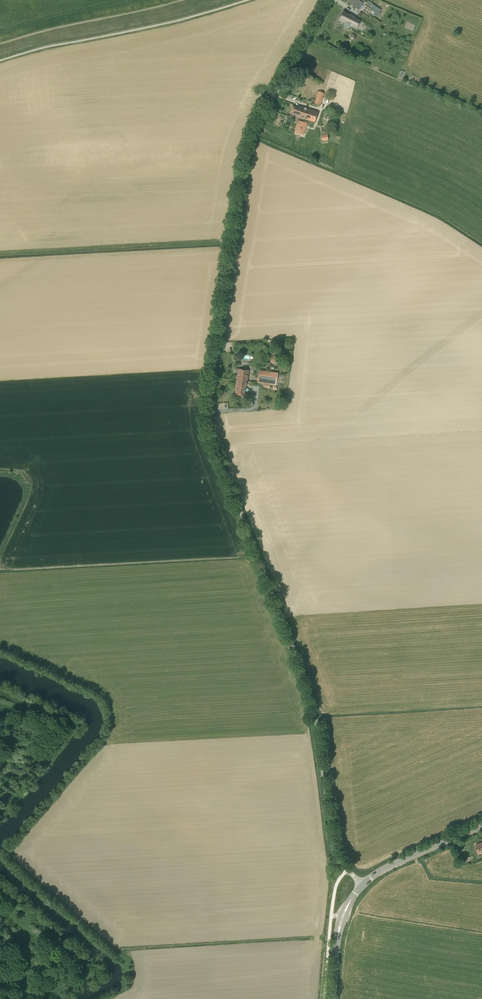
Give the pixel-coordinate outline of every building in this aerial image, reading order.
[(363,3),(358,0),(349,0),(347,2),(358,9),(363,3)] [(373,13),(376,15),(381,9),(373,3),(371,6),(374,8),(372,10),(375,11),(373,13)] [(350,25),(357,27),(360,20),(354,17),(354,18),(353,17),(353,16),(349,13),(348,15),(344,11),(339,21),(340,20),(345,23),(346,21),(352,23),(351,24),(350,25)] [(320,105),(324,93),(318,91),(314,103),(320,105)] [(314,122),(317,112),(300,106),(299,108),(293,106),(291,112),(298,114),(298,116),(314,122)] [(304,135),(307,123),(298,120),(294,132),(304,135)] [(278,361),(275,355),(269,358),(272,364),(278,361)] [(236,380),(247,382),(248,370),(238,369),(236,380)] [(276,385),(278,373),(259,370),(257,382),(276,385)] [(237,387),(236,387),(235,394),(244,396),(245,388),(244,388),(244,386),(246,386),(247,382),(236,380),(236,384),(238,385),(237,387)]
